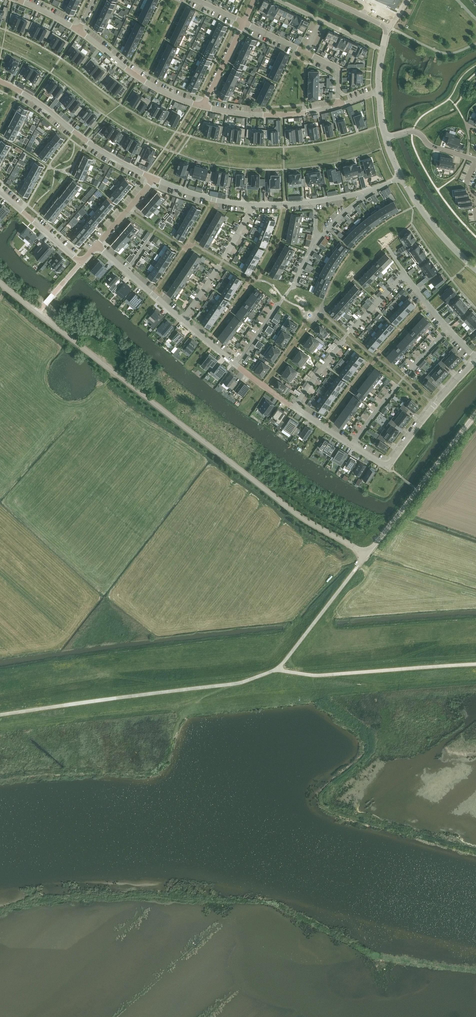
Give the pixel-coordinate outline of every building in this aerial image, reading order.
[(115,9),(118,4),(109,0),(107,0),(105,4),(115,9)] [(145,4),(154,8),(156,3),(149,0),(147,0),(145,4)] [(263,13),(269,1),(266,0),(263,0),(258,11),(263,13)] [(78,4),(70,1),(68,5),(66,4),(65,4),(76,9),(78,4)] [(268,15),(274,4),(269,1),(263,13),(268,15)] [(76,9),(65,4),(63,9),(65,10),(73,14),(76,9)] [(113,14),(115,9),(105,4),(103,9),(113,14)] [(145,4),(143,9),(151,13),(154,8),(145,4)] [(279,6),(274,4),(268,15),(268,16),(269,15),(274,17),(273,17),(274,18),(279,6)] [(184,11),(193,15),(195,10),(186,6),(184,11)] [(278,20),(284,9),(279,6),(274,18),(278,20)] [(113,14),(103,9),(100,13),(110,18),(112,14),(113,14)] [(143,9),(140,14),(149,18),(151,13),(143,9)] [(284,9),(278,20),(283,22),(289,11),(284,9)] [(184,11),(182,16),(190,20),(193,15),(184,11)] [(288,25),(294,13),(289,11),(283,22),(288,25)] [(15,27),(18,28),(22,17),(11,13),(9,21),(13,22),(11,26),(15,28),(15,27)] [(107,22),(110,18),(100,13),(98,18),(107,22)] [(288,25),(294,27),(299,16),(294,13),(288,25)] [(149,18),(140,14),(138,19),(147,23),(149,18)] [(188,25),(190,20),(182,16),(179,21),(188,25)] [(299,29),(304,18),(299,16),(294,27),(294,26),(299,28),(298,29),(299,29)] [(22,17),(18,28),(23,31),(25,27),(28,28),(31,21),(22,17)] [(107,23),(107,22),(98,18),(96,23),(106,28),(106,27),(104,26),(106,22),(107,23)] [(309,21),(304,18),(299,29),(304,31),(309,21)] [(215,25),(217,26),(225,30),(227,25),(217,20),(215,25)] [(35,36),(36,37),(41,26),(32,21),(29,29),(32,30),(30,34),(31,34),(31,35),(35,37),(35,36)] [(177,25),(186,30),(188,25),(179,21),(177,25)] [(136,22),(134,27),(143,31),(145,26),(136,22)] [(104,33),(106,28),(96,23),(93,28),(104,33)] [(177,25),(175,30),(183,34),(186,30),(177,25)] [(41,26),(36,37),(37,37),(37,38),(40,40),(41,39),(42,40),(44,36),(47,38),(51,31),(41,26)] [(225,30),(217,26),(215,31),(223,35),(225,30)] [(132,32),(140,36),(143,31),(134,27),(132,32)] [(181,39),(183,34),(175,30),(172,35),(181,39)] [(328,44),(333,32),(328,30),(324,40),(328,42),(328,44)] [(223,35),(215,31),(212,36),(220,39),(223,35)] [(55,47),(61,37),(53,32),(49,38),(52,39),(49,44),(55,47)] [(140,36),(132,32),(129,37),(138,41),(140,36)] [(338,35),(333,32),(328,44),(333,46),(338,35)] [(178,44),(181,39),(172,35),(170,40),(178,44)] [(220,39),(212,36),(211,35),(209,40),(218,44),(220,39)] [(245,40),(254,44),(256,45),(258,40),(248,35),(245,40)] [(338,35),(333,46),(338,48),(337,48),(338,48),(343,37),(338,35)] [(69,42),(61,37),(55,47),(60,50),(63,46),(65,48),(69,42)] [(127,42),(136,46),(138,41),(129,37),(127,42)] [(342,51),(348,39),(343,37),(338,48),(342,51)] [(218,44),(209,40),(208,39),(206,44),(208,45),(216,49),(218,44)] [(343,50),(348,53),(353,42),(348,39),(342,51),(343,51),(343,50)] [(251,49),(254,44),(245,40),(243,45),(251,49)] [(136,46),(127,42),(125,47),(133,51),(136,46)] [(353,42),(348,53),(348,52),(353,54),(352,55),(358,44),(353,42)] [(166,48),(174,53),(177,47),(168,43),(166,48)] [(204,48),(206,49),(214,53),(216,49),(208,45),(206,44),(204,48)] [(358,44),(352,55),(357,58),(362,47),(358,44)] [(69,56),(74,60),(81,51),(72,45),(69,50),(71,52),(69,56)] [(241,50),(249,54),(251,49),(243,45),(241,50)] [(133,51),(125,47),(122,52),(131,56),(133,51)] [(368,49),(362,47),(357,58),(362,60),(363,59),(364,59),(366,55),(365,54),(368,49)] [(166,48),(164,53),(172,57),(174,53),(166,48)] [(201,53),(211,58),(214,53),(206,49),(204,48),(201,53)] [(249,54),(241,50),(238,55),(247,59),(249,54)] [(81,51),(74,60),(79,64),(82,60),(84,62),(89,56),(81,51)] [(280,51),(278,56),(286,60),(289,55),(280,51)] [(161,58),(170,62),(172,57),(164,53),(161,58)] [(199,60),(200,61),(208,64),(211,60),(202,55),(199,60)] [(236,60),(244,64),(245,64),(248,59),(247,59),(238,55),(236,60)] [(286,60),(278,56),(275,61),(284,65),(286,60)] [(19,62),(15,60),(12,58),(8,64),(7,64),(5,68),(6,68),(13,72),(12,73),(16,75),(20,67),(17,65),(19,62)] [(91,73),(93,74),(100,65),(91,58),(86,64),(86,65),(87,64),(90,67),(89,67),(87,70),(88,71),(87,71),(90,74),(91,73)] [(159,63),(167,67),(170,62),(161,58),(159,63)] [(242,69),(244,64),(236,60),(234,65),(242,69)] [(198,65),(206,69),(208,64),(200,61),(198,65)] [(273,66),(282,70),(284,65),(275,61),(273,66)] [(159,63),(157,68),(165,72),(167,67),(159,63)] [(28,79),(34,69),(32,68),(32,67),(29,65),(26,69),(23,67),(19,74),(28,79)] [(100,65),(93,74),(98,79),(99,78),(102,80),(108,72),(100,65)] [(206,69),(198,65),(196,70),(204,74),(206,69)] [(273,66),(271,71),(279,75),(282,70),(273,66)] [(230,72),(239,76),(241,77),(243,72),(233,67),(230,72)] [(163,77),(165,72),(157,68),(154,73),(163,77)] [(352,68),(352,77),(362,78),(363,72),(357,72),(357,69),(352,68)] [(37,71),(34,69),(28,79),(38,85),(42,78),(39,76),(41,72),(37,70),(37,71)] [(204,74),(196,70),(194,74),(202,78),(204,74)] [(279,75),(271,71),(268,76),(277,80),(279,75)] [(228,77),(236,81),(239,76),(230,72),(228,77)] [(110,89),(111,90),(118,81),(110,74),(105,80),(109,83),(106,86),(107,87),(106,87),(110,90),(110,89)] [(202,78),(194,74),(191,79),(200,83),(202,78)] [(236,81),(228,77),(226,82),(234,85),(236,81)] [(362,78),(352,77),(351,87),(356,87),(356,84),(362,84),(362,78)] [(187,83),(197,87),(200,83),(191,79),(189,78),(187,83)] [(266,80),(264,85),(272,90),(275,85),(266,80)] [(52,93),(58,85),(57,84),(58,83),(54,81),(54,82),(53,81),(50,84),(48,83),(43,89),(46,91),(47,90),(52,93)] [(118,81),(111,90),(112,91),(115,94),(116,93),(116,94),(117,93),(121,96),(127,87),(118,81)] [(223,86),(231,90),(234,91),(236,86),(234,85),(226,82),(223,86)] [(195,92),(197,87),(187,83),(185,87),(195,92)] [(36,91),(25,85),(23,89),(34,95),(36,91)] [(59,85),(58,85),(52,93),(56,97),(56,98),(59,99),(63,94),(61,92),(63,89),(62,88),(63,87),(60,85),(59,85)] [(272,90),(264,85),(261,90),(270,94),(272,90)] [(231,90),(223,86),(221,91),(229,95),(231,90)] [(135,106),(141,96),(136,92),(137,91),(134,89),(128,98),(131,99),(129,102),(135,106)] [(261,90),(259,95),(267,99),(270,94),(261,90)] [(230,96),(229,95),(221,91),(219,96),(228,101),(230,96)] [(60,102),(68,108),(76,99),(74,98),(75,97),(72,95),(71,95),(68,97),(65,95),(60,102)] [(267,99),(259,95),(256,100),(265,104),(267,99)] [(145,98),(141,96),(135,106),(137,107),(142,111),(146,104),(148,105),(151,100),(146,97),(145,98)] [(76,99),(68,108),(76,115),(82,108),(78,106),(81,103),(80,102),(80,101),(77,99),(77,100),(76,99)] [(149,113),(155,116),(161,106),(152,102),(148,109),(151,111),(149,113)] [(20,104),(17,110),(28,115),(31,110),(20,104)] [(161,106),(155,116),(161,119),(162,117),(165,119),(169,111),(161,106)] [(81,117),(85,121),(92,112),(91,112),(92,111),(89,109),(88,109),(85,112),(83,110),(78,116),(80,118),(81,117)] [(177,114),(178,112),(172,109),(169,116),(172,117),(169,122),(176,125),(180,116),(177,114)] [(28,115),(17,110),(15,115),(26,121),(24,119),(26,115),(28,116),(28,115)] [(92,112),(85,121),(90,124),(89,125),(92,128),(97,122),(94,119),(97,116),(96,115),(97,115),(94,112),(93,113),(92,112)] [(355,115),(354,116),(353,116),(351,117),(353,125),(356,124),(357,127),(365,124),(361,114),(355,115)] [(15,115),(12,120),(23,126),(26,121),(15,115)] [(344,119),(335,121),(337,129),(340,128),(341,132),(347,130),(344,119)] [(20,131),(23,126),(12,120),(9,125),(20,131)] [(211,135),(213,124),(203,121),(202,129),(204,130),(203,134),(208,135),(208,134),(211,135)] [(305,128),(306,135),(306,136),(310,135),(311,138),(318,137),(318,133),(319,133),(318,130),(317,130),(317,126),(309,127),(309,123),(304,124),(305,128)] [(324,123),(320,124),(322,133),(326,132),(327,135),(334,134),(331,123),(324,125),(324,123)] [(223,126),(213,124),(211,135),(213,136),(213,137),(217,138),(218,136),(221,136),(223,126)] [(9,125),(7,130),(18,136),(16,135),(18,130),(20,131),(9,125)] [(104,135),(109,138),(115,128),(114,128),(115,127),(111,125),(111,126),(110,125),(108,128),(107,127),(104,126),(98,132),(103,136),(104,135)] [(233,139),(235,127),(225,126),(224,134),(227,134),(227,138),(233,139)] [(245,128),(235,127),(233,139),(235,139),(235,140),(239,141),(239,140),(240,140),(240,137),(244,137),(245,128)] [(115,128),(109,138),(119,144),(119,143),(123,137),(124,136),(120,134),(121,132),(120,131),(117,128),(116,129),(115,128)] [(274,130),(271,131),(271,141),(278,141),(278,137),(281,137),(281,128),(274,129),(274,130)] [(305,128),(295,129),(296,140),(302,139),(302,135),(306,135),(305,128)] [(257,141),(257,129),(247,129),(246,137),(250,137),(250,141),(251,141),(251,142),(255,142),(256,141),(257,141)] [(268,130),(257,129),(257,141),(263,141),(264,137),(268,138),(268,130)] [(296,140),(295,129),(285,130),(285,137),(289,136),(289,141),(296,140)] [(18,136),(7,130),(4,135),(3,135),(15,141),(18,136)] [(51,136),(61,143),(62,142),(65,139),(61,135),(59,134),(55,131),(52,136),(51,136)] [(446,131),(445,137),(447,137),(446,143),(451,145),(451,147),(455,134),(446,131)] [(455,134),(451,147),(460,150),(461,145),(459,144),(460,138),(455,136),(455,134)] [(48,140),(57,148),(61,143),(51,136),(48,140)] [(123,137),(119,143),(121,145),(121,146),(129,150),(129,149),(134,139),(133,139),(133,138),(129,136),(129,137),(128,136),(126,139),(123,137)] [(10,151),(13,146),(1,139),(1,140),(2,140),(0,143),(0,145),(10,151)] [(134,139),(129,149),(139,154),(142,147),(139,145),(140,143),(139,142),(139,141),(136,139),(135,140),(134,139)] [(48,141),(44,145),(53,152),(57,147),(57,148),(48,140),(48,141)] [(10,151),(0,145),(0,152),(7,156),(10,151)] [(40,149),(50,156),(52,153),(53,152),(44,145),(41,149),(40,148),(40,149)] [(150,161),(155,150),(148,146),(146,150),(143,149),(140,156),(143,157),(142,158),(150,161)] [(50,156),(40,149),(36,153),(46,161),(49,157),(49,156),(50,156)] [(82,159),(90,163),(93,159),(91,158),(91,157),(88,156),(88,157),(84,155),(84,154),(82,159)] [(436,161),(435,166),(438,167),(438,168),(444,169),(444,170),(446,157),(440,156),(439,161),(436,161)] [(446,157),(444,170),(450,171),(451,169),(454,169),(455,164),(452,164),(453,158),(446,157)] [(370,173),(376,172),(371,158),(363,161),(366,169),(363,170),(365,178),(370,176),(370,173)] [(79,164),(88,169),(90,163),(82,159),(81,160),(81,159),(79,164)] [(31,166),(41,171),(41,170),(44,166),(43,166),(35,161),(32,166),(31,166)] [(179,164),(178,166),(178,167),(177,172),(184,174),(182,177),(186,178),(188,171),(185,170),(186,167),(187,167),(189,163),(184,161),(183,162),(180,161),(179,164)] [(350,165),(353,178),(363,176),(360,165),(357,166),(356,163),(353,164),(350,165)] [(77,170),(86,174),(88,169),(79,164),(79,165),(78,166),(77,170)] [(188,176),(198,179),(201,167),(200,167),(200,166),(196,165),(196,166),(195,165),(194,169),(191,168),(188,176)] [(353,178),(350,165),(346,165),(346,166),(343,166),(344,169),(341,170),(343,181),(353,178)] [(31,166),(28,171),(38,176),(39,175),(41,171),(31,166)] [(208,182),(209,181),(210,173),(207,172),(208,169),(207,169),(207,168),(203,166),(203,167),(201,167),(198,179),(208,182)] [(337,171),(336,171),(335,168),(327,170),(329,180),(334,179),(334,183),(341,181),(339,170),(337,171)] [(86,174),(77,170),(76,170),(76,171),(74,176),(86,181),(88,175),(86,174)] [(313,172),(315,183),(315,182),(317,181),(318,182),(318,185),(325,184),(324,173),(320,174),(320,171),(319,171),(319,170),(315,171),(316,172),(313,172)] [(25,176),(36,182),(36,181),(35,181),(36,180),(38,176),(28,171),(29,172),(27,176),(25,175),(25,176)] [(210,173),(209,181),(219,182),(221,172),(216,171),(215,172),(211,171),(210,173)] [(304,178),(305,185),(305,187),(312,186),(312,184),(315,183),(313,172),(311,172),(311,171),(308,172),(308,173),(307,173),(307,176),(304,176),(304,178)] [(221,172),(219,182),(226,184),(226,185),(230,186),(231,177),(228,176),(229,173),(221,172)] [(299,186),(305,185),(304,178),(301,178),(300,173),(297,174),(293,174),(289,174),(289,179),(289,184),(294,183),(299,182),(299,186)] [(237,174),(236,185),(243,185),(243,188),(246,188),(247,178),(244,177),(244,174),(240,174),(237,174)] [(270,178),(270,182),(266,182),(266,191),(270,191),(270,187),(279,187),(279,181),(281,181),(281,176),(279,176),(279,175),(278,175),(278,174),(275,174),(275,175),(272,175),(272,178),(270,178)] [(252,175),(252,176),(251,176),(251,179),(252,179),(252,185),(259,186),(259,185),(260,185),(265,185),(265,179),(261,179),(259,179),(259,175),(255,175),(252,175)] [(33,187),(36,182),(25,176),(22,181),(33,187)] [(124,177),(120,182),(129,189),(129,188),(130,188),(133,185),(133,184),(129,181),(127,179),(127,180),(124,177)] [(70,183),(77,189),(81,185),(73,179),(70,183)] [(20,186),(31,192),(33,188),(32,188),(33,187),(22,181),(23,181),(20,186),(20,185),(20,186)] [(129,189),(120,182),(116,186),(125,194),(125,193),(126,193),(129,189)] [(77,190),(77,189),(70,183),(69,184),(66,187),(67,187),(66,188),(75,195),(78,190),(77,190)] [(30,192),(31,192),(20,186),(17,191),(21,193),(20,193),(22,194),(23,194),(28,197),(30,193),(30,192)] [(116,186),(112,191),(121,198),(122,197),(125,194),(116,186)] [(63,192),(70,198),(73,195),(74,195),(75,195),(66,188),(63,192)] [(121,198),(112,191),(113,192),(109,196),(116,203),(117,203),(120,199),(120,198),(121,198)] [(153,196),(160,203),(164,198),(162,195),(160,194),(157,191),(154,195),(153,195),(153,196)] [(59,197),(68,204),(72,200),(70,199),(70,198),(63,192),(62,193),(62,192),(59,196),(60,196),(59,197)] [(55,201),(63,207),(66,203),(68,205),(68,204),(59,197),(58,196),(55,201)] [(149,200),(157,208),(157,207),(157,206),(160,203),(153,196),(150,199),(149,200)] [(103,202),(110,209),(111,209),(110,208),(111,208),(115,204),(114,204),(107,197),(103,202)] [(153,212),(157,208),(149,200),(146,204),(145,204),(145,205),(153,212)] [(51,205),(60,212),(64,208),(62,207),(63,207),(55,201),(54,201),(54,202),(53,202),(51,205)] [(388,204),(392,212),(393,213),(398,210),(394,201),(388,204)] [(107,212),(110,209),(103,202),(99,206),(97,205),(106,213),(107,213),(106,213),(107,212)] [(189,209),(188,209),(198,215),(199,214),(198,214),(199,213),(201,209),(198,207),(196,206),(193,204),(190,209),(189,209)] [(388,204),(382,207),(387,216),(393,213),(392,212),(388,204)] [(2,219),(9,211),(2,205),(1,206),(0,205),(0,217),(2,219)] [(48,210),(57,217),(60,212),(51,205),(51,206),(50,207),(48,210)] [(97,205),(93,210),(103,218),(103,217),(106,213),(97,205)] [(153,212),(145,205),(144,206),(145,206),(144,206),(141,210),(144,212),(144,213),(145,214),(148,216),(152,212),(153,212)] [(387,216),(382,207),(377,211),(382,219),(387,216)] [(188,209),(185,214),(195,220),(197,216),(198,215),(188,209)] [(382,219),(377,211),(376,209),(371,213),(372,214),(377,222),(382,219)] [(57,217),(48,210),(47,210),(47,211),(46,211),(44,215),(48,218),(49,220),(50,219),(53,222),(57,218),(57,217)] [(91,216),(99,222),(99,221),(103,218),(93,210),(95,211),(91,216)] [(214,216),(222,221),(225,216),(218,211),(214,216)] [(195,220),(185,214),(186,215),(183,220),(192,225),(194,221),(195,220)] [(377,222),(372,214),(367,218),(372,225),(373,226),(377,222)] [(87,220),(95,227),(95,226),(99,222),(91,216),(87,220)] [(219,226),(222,221),(214,216),(211,222),(219,226)] [(264,222),(273,226),(275,220),(266,217),(264,222)] [(372,225),(367,218),(362,222),(368,230),(373,226),(372,225)] [(95,227),(87,220),(83,224),(91,232),(94,229),(95,228),(95,227)] [(183,220),(180,225),(189,230),(191,227),(191,226),(192,226),(192,225),(183,220)] [(126,226),(136,234),(140,229),(135,225),(134,224),(131,222),(131,221),(128,225),(127,226),(127,225),(126,226)] [(63,226),(65,224),(64,222),(62,225),(61,224),(57,229),(60,231),(63,226)] [(208,227),(216,231),(219,226),(211,222),(208,227)] [(273,226),(264,222),(262,227),(271,231),(273,226)] [(368,230),(362,222),(357,226),(363,233),(363,234),(368,230)] [(91,232),(83,224),(83,225),(84,225),(80,230),(79,229),(87,236),(90,233),(91,232)] [(177,229),(176,230),(186,235),(188,232),(189,231),(189,230),(180,225),(178,229),(178,230),(177,229)] [(132,239),(136,234),(126,226),(124,229),(123,230),(122,231),(132,239)] [(363,234),(363,233),(357,226),(352,230),(359,238),(363,234)] [(28,244),(29,243),(31,245),(34,243),(31,241),(36,235),(28,227),(22,233),(25,236),(23,239),(27,243),(28,244)] [(216,231),(208,227),(205,232),(213,237),(216,231)] [(271,231),(262,227),(260,233),(269,236),(271,231)] [(87,236),(79,229),(75,233),(74,232),(74,233),(83,241),(86,237),(87,236),(87,237),(87,236)] [(186,235),(176,230),(173,235),(178,238),(177,238),(179,239),(183,241),(185,237),(186,236),(186,235)] [(359,238),(352,230),(348,235),(355,242),(359,238)] [(132,239),(122,231),(120,234),(119,235),(119,234),(118,235),(127,242),(126,241),(130,237),(132,239)] [(210,242),(213,237),(205,232),(202,237),(210,242)] [(406,249),(414,244),(412,241),(416,239),(414,237),(412,234),(411,232),(407,234),(407,233),(404,235),(405,235),(402,237),(407,244),(403,247),(405,250),(406,249)] [(83,241),(74,233),(70,237),(74,241),(73,241),(75,243),(75,242),(79,245),(79,246),(82,242),(83,241)] [(269,236),(260,233),(258,238),(267,241),(269,236)] [(123,247),(127,242),(118,235),(116,238),(115,239),(115,240),(123,247)] [(351,246),(355,242),(348,235),(343,240),(351,246)] [(207,247),(210,242),(202,237),(199,243),(207,247)] [(322,242),(320,243),(325,246),(329,241),(325,237),(322,242)] [(267,241),(258,238),(256,243),(265,246),(267,241)] [(123,247),(115,240),(114,240),(113,241),(110,244),(111,244),(113,247),(115,249),(115,248),(118,251),(122,246),(123,247)] [(37,247),(33,252),(38,256),(42,251),(45,254),(48,250),(49,248),(49,247),(47,245),(46,245),(41,241),(37,247)] [(336,246),(344,253),(345,253),(349,249),(340,241),(336,246)] [(415,243),(414,244),(406,249),(411,257),(424,248),(422,245),(420,246),(419,244),(416,246),(415,243)] [(253,250),(261,254),(263,249),(256,245),(253,250)] [(282,250),(290,255),(292,256),(295,250),(285,245),(282,250)] [(168,246),(164,251),(173,257),(173,256),(173,255),(174,255),(176,252),(176,251),(176,252),(173,249),(171,248),(168,246)] [(332,251),(333,252),(341,258),(345,253),(344,253),(336,246),(332,251)] [(424,248),(411,257),(415,262),(417,261),(419,263),(425,259),(424,256),(426,254),(425,252),(426,251),(424,248)] [(253,250),(250,254),(258,259),(261,254),(253,250)] [(288,259),(290,255),(282,250),(280,255),(288,259)] [(173,257),(164,251),(161,256),(160,255),(160,256),(169,262),(170,261),(169,261),(170,260),(173,257)] [(191,257),(198,262),(202,257),(194,252),(191,257)] [(338,263),(339,261),(341,258),(333,252),(330,258),(338,263)] [(381,257),(388,263),(392,259),(385,253),(381,257)] [(258,259),(250,254),(247,259),(255,264),(258,259)] [(285,264),(288,259),(280,255),(277,259),(285,264)] [(167,265),(169,262),(160,256),(157,261),(166,267),(166,266),(167,265)] [(52,259),(46,266),(49,268),(52,265),(59,271),(63,267),(64,268),(67,264),(66,263),(67,262),(66,261),(64,258),(63,259),(61,257),(59,260),(58,259),(55,262),(52,259)] [(187,262),(195,267),(198,262),(191,257),(187,262)] [(388,263),(381,257),(378,261),(385,268),(384,267),(388,263)] [(330,258),(326,263),(335,268),(338,263),(330,258)] [(255,264),(247,259),(245,264),(252,268),(255,264)] [(282,269),(285,264),(277,259),(274,264),(282,269)] [(425,259),(419,263),(417,265),(420,269),(422,268),(424,271),(434,264),(432,262),(430,259),(427,261),(425,259)] [(104,271),(102,269),(103,267),(104,265),(99,261),(97,263),(96,262),(94,265),(95,266),(92,269),(90,271),(90,272),(92,269),(97,274),(96,274),(100,277),(104,271)] [(166,267),(157,261),(156,261),(157,261),(154,266),(162,272),(163,271),(163,270),(166,267)] [(385,268),(378,261),(374,265),(382,272),(381,272),(385,268)] [(184,267),(191,272),(195,267),(187,262),(184,267)] [(332,273),(333,271),(335,268),(326,263),(323,269),(332,273)] [(252,268),(245,264),(242,269),(250,273),(252,268)] [(280,273),(282,269),(274,264),(272,269),(280,273)] [(435,267),(434,264),(424,271),(427,274),(425,275),(428,280),(430,279),(436,274),(437,274),(435,271),(437,270),(435,267)] [(382,272),(374,265),(370,268),(378,276),(382,272)] [(160,275),(162,272),(154,266),(151,271),(159,277),(160,276),(159,276),(160,275)] [(180,272),(188,277),(191,272),(184,267),(180,272)] [(378,276),(370,268),(366,272),(373,279),(376,275),(378,276)] [(281,274),(280,273),(272,269),(269,274),(278,279),(281,274)] [(320,274),(329,279),(332,273),(323,269),(320,274)] [(159,277),(151,271),(147,276),(150,278),(150,279),(152,280),(155,282),(156,282),(158,278),(159,277)] [(177,277),(185,282),(188,277),(180,272),(177,277)] [(369,282),(373,279),(366,272),(362,276),(369,282)] [(106,281),(111,286),(118,278),(113,273),(106,281)] [(320,274),(317,280),(328,285),(331,279),(329,279),(320,274)] [(438,277),(436,274),(430,279),(436,286),(445,280),(441,275),(438,277)] [(230,279),(238,284),(241,280),(233,275),(230,279)] [(365,286),(369,282),(362,276),(359,280),(365,286)] [(181,287),(185,282),(177,277),(174,282),(181,287)] [(230,279),(227,284),(235,289),(238,284),(230,279)] [(317,280),(315,286),(325,290),(326,290),(328,285),(317,280)] [(181,287),(174,282),(170,287),(178,292),(181,287)] [(120,283),(114,290),(118,293),(120,292),(124,296),(125,295),(126,296),(129,292),(128,291),(130,289),(128,287),(129,287),(124,283),(122,285),(120,283)] [(227,284),(225,289),(232,294),(235,289),(227,284)] [(351,288),(358,294),(361,290),(355,284),(351,288)] [(326,290),(325,290),(315,286),(312,292),(323,296),(326,290)] [(175,297),(178,292),(170,287),(167,292),(175,297)] [(447,304),(455,297),(453,295),(456,293),(454,291),(455,291),(453,287),(452,288),(451,287),(448,289),(447,288),(444,291),(445,292),(442,294),(445,297),(443,299),(447,304)] [(256,288),(252,293),(260,298),(263,294),(256,288)] [(351,288),(347,292),(354,298),(358,294),(351,288)] [(232,294),(225,289),(222,293),(229,298),(232,294)] [(135,293),(135,294),(132,291),(124,300),(127,303),(129,300),(138,308),(142,303),(140,302),(143,299),(140,296),(139,297),(138,296),(139,295),(135,293)] [(347,292),(344,296),(351,303),(354,298),(347,292)] [(252,293),(249,297),(256,303),(260,298),(252,293)] [(217,300),(225,305),(228,300),(220,295),(217,300)] [(340,301),(347,307),(351,303),(344,296),(340,301)] [(256,303),(249,297),(246,301),(253,307),(256,303)] [(455,297),(447,304),(453,311),(464,302),(462,300),(463,300),(461,297),(460,298),(459,297),(457,299),(455,297)] [(404,302),(411,309),(415,305),(408,298),(404,302)] [(217,300),(214,304),(222,309),(225,305),(217,300)] [(246,301),(242,306),(250,311),(253,307),(246,301)] [(340,301),(337,305),(343,311),(347,307),(340,301)] [(404,302),(400,306),(407,313),(411,309),(404,302)] [(468,307),(464,302),(453,311),(460,318),(467,311),(465,309),(468,307)] [(222,309),(214,304),(211,309),(219,314),(222,309)] [(337,305),(333,309),(340,315),(343,311),(337,305)] [(242,306),(239,310),(246,316),(250,311),(242,306)] [(407,313),(400,306),(397,310),(403,317),(407,313)] [(163,317),(159,313),(160,312),(156,308),(147,319),(152,323),(150,325),(153,328),(163,317)] [(211,309),(208,313),(216,318),(219,314),(211,309)] [(336,319),(340,315),(333,309),(329,313),(336,319)] [(246,316),(239,310),(236,314),(243,320),(246,316)] [(403,317),(397,310),(393,314),(399,320),(403,317)] [(460,318),(463,322),(465,320),(468,324),(475,316),(475,314),(475,313),(473,311),(472,312),(472,311),(469,313),(467,311),(460,318)] [(216,318),(208,313),(205,318),(212,323),(216,318)] [(399,320),(393,314),(389,318),(395,324),(399,320)] [(235,316),(231,320),(239,326),(242,321),(235,316)] [(424,316),(420,320),(427,327),(430,322),(424,316)] [(212,323),(205,318),(202,322),(209,327),(212,323)] [(294,331),(294,330),(295,330),(297,328),(296,327),(297,325),(294,323),(292,321),(287,318),(283,324),(294,331)] [(170,332),(168,330),(171,326),(172,325),(167,320),(165,323),(164,323),(164,322),(158,329),(167,337),(171,333),(170,332)] [(239,326),(231,320),(228,324),(235,330),(239,326)] [(387,320),(383,324),(390,330),(394,326),(387,320)] [(427,327),(420,320),(416,324),(423,331),(427,327)] [(228,324),(225,329),(232,334),(235,330),(228,324)] [(390,330),(383,324),(380,328),(387,334),(390,330)] [(416,324),(412,328),(419,335),(423,331),(416,324)] [(317,327),(315,329),(315,330),(325,338),(329,333),(324,329),(322,327),(319,325),(318,327),(317,327)] [(177,327),(168,337),(169,337),(171,335),(173,336),(171,338),(177,343),(176,344),(177,344),(185,334),(181,331),(181,330),(180,332),(176,328),(177,327)] [(387,334),(380,328),(376,332),(383,338),(387,334)] [(412,328),(409,332),(416,339),(419,335),(412,328)] [(225,329),(221,333),(229,339),(232,334),(225,329)] [(277,335),(278,335),(287,341),(288,339),(289,340),(290,337),(290,336),(280,329),(277,335)] [(383,338),(376,332),(373,336),(380,342),(383,338)] [(409,332),(405,336),(412,343),(416,339),(409,332)] [(229,339),(221,333),(218,337),(225,343),(229,339)] [(286,343),(287,341),(278,335),(274,340),(283,346),(284,345),(285,346),(286,343)] [(307,340),(316,348),(320,343),(311,335),(310,336),(308,338),(308,339),(307,340)] [(373,336),(369,340),(376,346),(380,342),(373,336)] [(412,343),(405,336),(401,340),(408,347),(412,343)] [(185,344),(181,348),(186,352),(187,351),(191,354),(194,350),(193,349),(197,344),(193,341),(194,341),(192,339),(191,340),(188,337),(184,343),(185,344)] [(313,352),(316,348),(307,340),(306,342),(305,341),(303,344),(304,344),(303,345),(313,352)] [(376,346),(369,340),(365,345),(372,351),(376,346)] [(401,340),(398,344),(405,350),(408,347),(401,340)] [(405,350),(398,344),(394,348),(401,354),(405,350)] [(270,345),(267,350),(276,357),(278,355),(280,353),(279,352),(280,351),(270,345)] [(448,355),(456,363),(460,359),(456,354),(458,352),(453,347),(449,351),(450,353),(448,355)] [(401,354),(394,348),(390,352),(397,358),(401,354)] [(276,357),(267,350),(263,355),(273,362),(273,361),(274,361),(276,359),(275,358),(276,357)] [(296,355),(305,362),(309,357),(300,350),(299,351),(298,350),(296,353),(297,353),(296,355)] [(356,352),(353,357),(360,362),(364,358),(356,352)] [(397,358),(390,352),(387,356),(393,363),(397,358)] [(201,365),(202,363),(207,367),(206,369),(215,358),(209,353),(208,355),(205,358),(201,365)] [(302,367),(305,362),(296,355),(295,357),(294,356),(292,359),(293,359),(292,360),(302,367)] [(452,368),(456,363),(448,355),(445,358),(444,356),(440,361),(445,365),(447,363),(452,368)] [(360,362),(353,357),(349,361),(357,367),(360,362)] [(256,365),(266,372),(267,370),(268,370),(269,368),(269,367),(260,360),(256,365)] [(349,361),(346,365),(353,371),(357,367),(349,361)] [(445,365),(440,361),(436,365),(437,366),(435,369),(444,376),(448,372),(443,367),(445,365)] [(226,369),(220,364),(218,366),(216,364),(217,364),(216,363),(209,373),(211,370),(220,377),(224,371),(226,370),(226,369)] [(264,373),(266,372),(256,365),(252,370),(257,373),(259,375),(262,377),(263,376),(265,374),(264,373)] [(285,370),(295,377),(298,372),(288,365),(288,366),(287,365),(285,368),(286,368),(285,370)] [(346,365),(343,370),(350,375),(353,371),(346,365)] [(439,381),(444,376),(435,369),(434,367),(427,374),(427,375),(432,379),(434,377),(439,381)] [(375,368),(372,372),(379,378),(382,374),(375,368)] [(291,382),(295,377),(285,370),(284,372),(283,371),(281,374),(282,374),(281,375),(291,382)] [(350,375),(343,370),(339,374),(346,380),(350,375)] [(224,382),(223,382),(229,387),(232,389),(237,383),(234,380),(236,377),(237,377),(231,372),(230,373),(231,373),(224,382)] [(379,378),(372,372),(368,377),(375,382),(379,378)] [(432,379),(427,375),(423,379),(425,380),(422,383),(431,391),(435,386),(430,381),(432,379)] [(338,376),(335,380),(342,386),(345,381),(338,376)] [(375,382),(368,377),(365,381),(372,386),(375,382)] [(284,393),(288,387),(278,380),(277,381),(276,380),(275,383),(275,384),(274,386),(277,388),(279,390),(284,393)] [(342,386),(335,380),(331,385),(339,390),(342,386)] [(372,386),(365,381),(362,385),(369,391),(372,386)] [(246,384),(245,385),(243,384),(241,382),(234,390),(242,396),(249,387),(246,384)] [(331,385),(328,389),(336,395),(339,390),(331,385)] [(369,391),(362,385),(358,389),(365,395),(369,391)] [(336,395),(328,389),(325,394),(332,399),(336,395)] [(365,395),(358,389),(355,394),(362,399),(365,395)] [(332,399),(325,394),(322,398),(329,403),(332,399)] [(354,395),(350,400),(358,405),(361,401),(354,395)] [(274,406),(272,405),(273,404),(266,399),(266,398),(259,408),(268,415),(268,416),(275,406),(275,405),(274,406)] [(322,398),(319,402),(326,408),(329,403),(322,398)] [(405,401),(401,406),(406,410),(408,407),(414,412),(418,406),(414,403),(410,400),(409,399),(406,402),(405,401)] [(358,405),(350,400),(347,404),(355,410),(358,405)] [(326,408),(319,402),(315,407),(323,412),(326,408)] [(355,410),(347,404),(344,409),(351,414),(355,410)] [(399,411),(397,414),(406,421),(410,416),(404,412),(406,410),(401,406),(398,410),(399,411)] [(278,407),(270,419),(278,424),(276,427),(278,429),(284,421),(282,419),(285,415),(285,416),(288,412),(285,410),(283,411),(278,407)] [(344,409),(341,413),(348,418),(351,414),(344,409)] [(379,412),(374,419),(381,424),(386,418),(379,412)] [(348,418),(341,413),(338,417),(345,423),(348,418)] [(394,416),(390,420),(395,424),(397,422),(402,426),(406,421),(397,414),(395,417),(394,416)] [(345,423),(338,417),(334,422),(342,427),(345,423)] [(290,418),(283,428),(294,435),(299,429),(296,427),(298,424),(290,418)] [(395,424),(390,420),(386,425),(389,427),(387,430),(395,436),(399,431),(393,427),(395,424)] [(312,430),(306,425),(299,435),(305,439),(312,430)] [(384,428),(379,436),(384,439),(386,437),(391,441),(395,436),(387,430),(384,428)] [(384,439),(379,436),(375,440),(378,442),(376,445),(384,451),(388,446),(382,442),(384,439)] [(324,440),(319,447),(329,454),(329,455),(331,457),(337,449),(334,447),(334,446),(331,444),(332,444),(329,442),(328,442),(324,440)] [(345,459),(347,455),(344,453),(345,452),(339,448),(333,457),(336,459),(334,461),(339,465),(341,461),(343,462),(345,459)] [(351,468),(352,469),(356,461),(356,459),(350,456),(350,457),(347,455),(345,459),(348,460),(347,462),(346,461),(347,462),(344,467),(349,470),(348,472),(351,468)] [(366,465),(360,462),(353,472),(360,476),(366,465)] [(370,468),(369,467),(363,479),(368,482),(376,469),(371,466),(370,468)]
